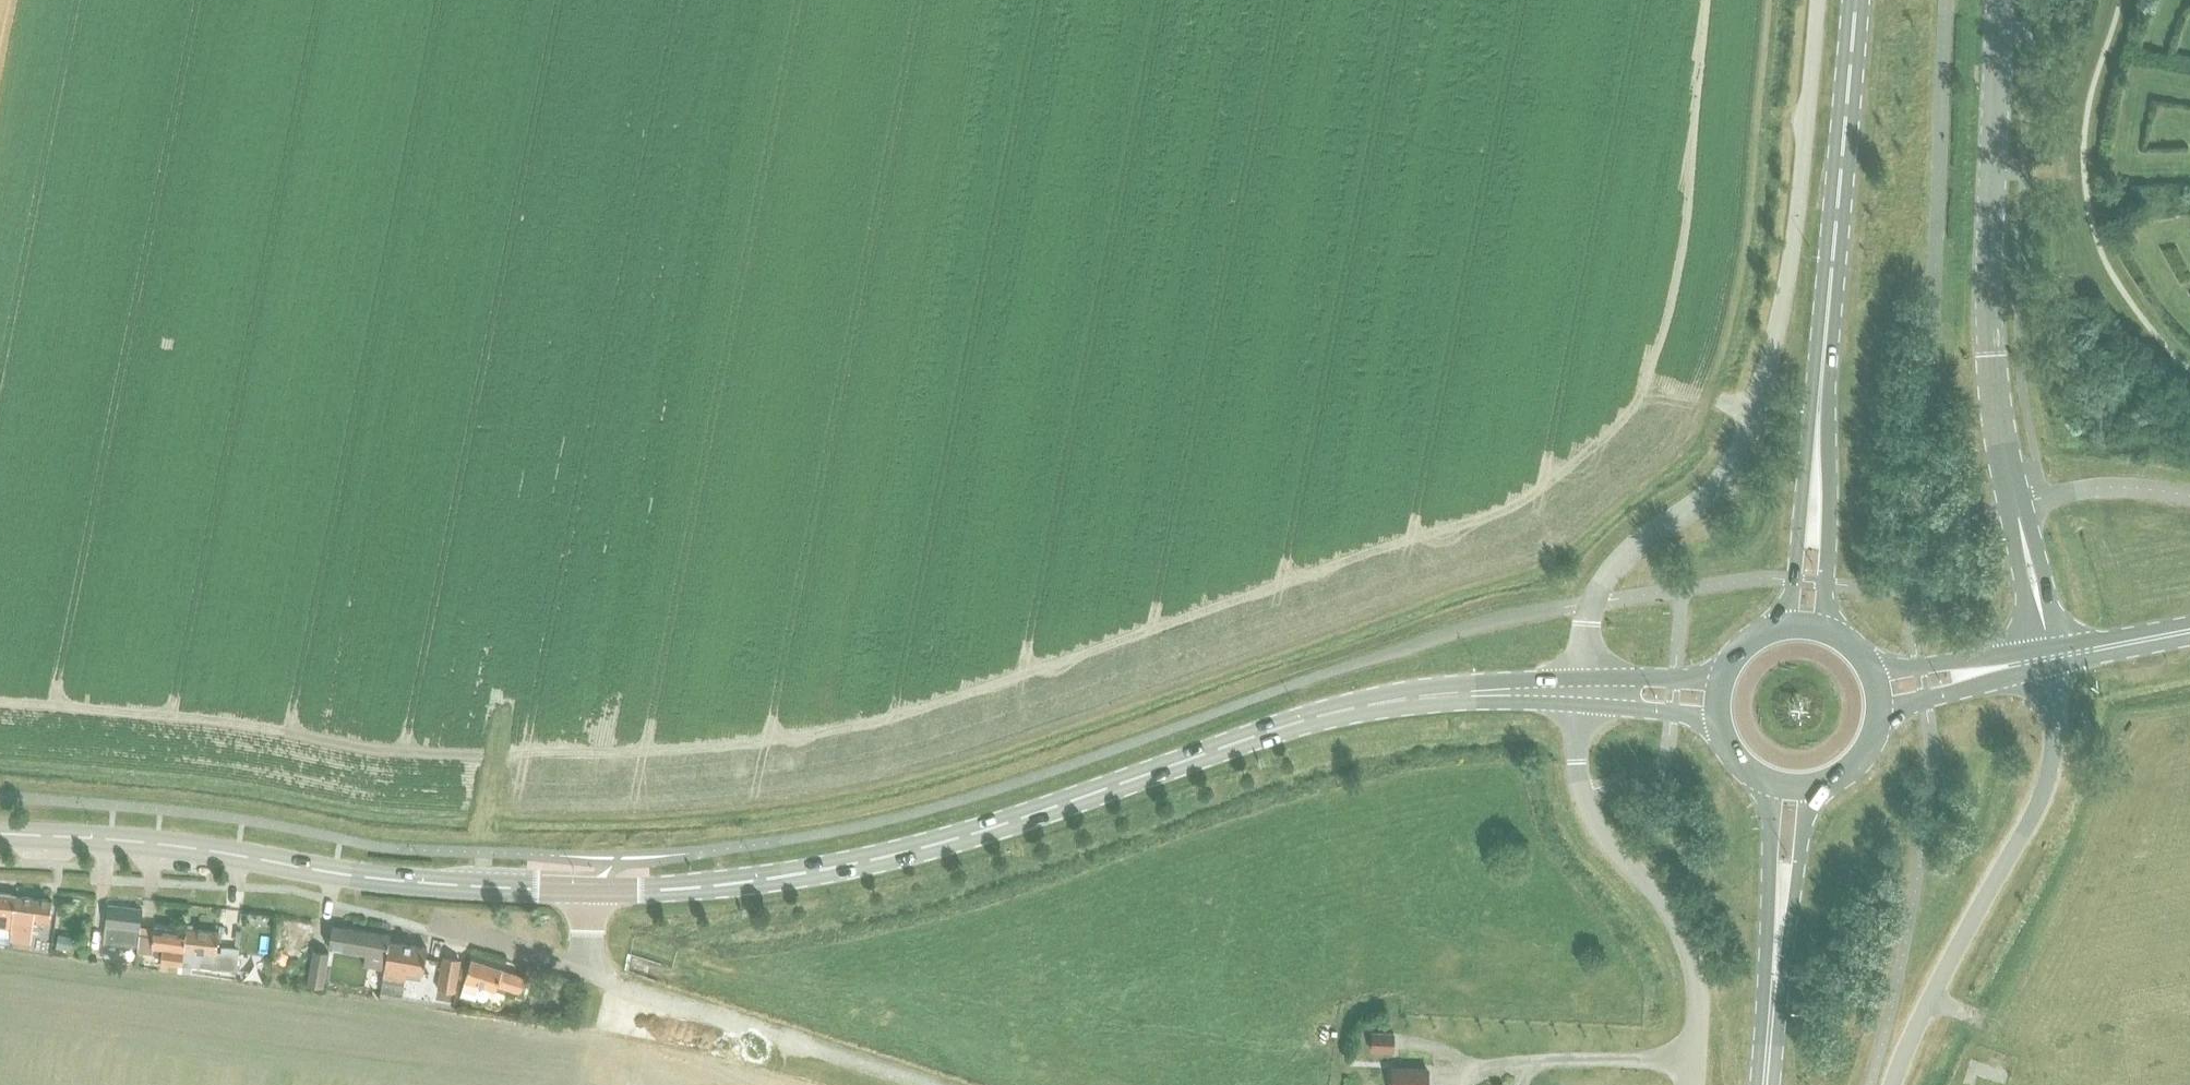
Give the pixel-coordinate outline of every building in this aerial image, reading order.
[(2,940),(10,941),(11,936),(17,894),(0,892),(0,940),(2,940)] [(52,899),(17,894),(11,936),(30,939),(32,928),(39,929),(41,917),(48,919),(52,899)] [(105,938),(139,941),(140,928),(142,908),(109,903),(105,938)] [(217,969),(219,951),(215,951),(218,930),(192,927),(193,921),(188,921),(187,926),(186,930),(182,964),(192,965),(217,969)] [(384,967),(389,939),(390,934),(332,925),(328,946),(365,952),(363,964),(384,967)] [(154,930),(152,945),(162,946),(160,961),(182,964),(186,930),(155,926),(154,930)] [(154,930),(140,928),(139,941),(138,945),(138,951),(151,953),(152,945),(154,930)] [(58,933),(56,947),(64,948),(69,949),(71,936),(58,933)] [(384,967),(383,974),(381,990),(402,993),(406,968),(424,971),(428,946),(389,939),(384,967)] [(221,944),(219,951),(217,969),(236,971),(239,947),(221,944)] [(322,986),(329,952),(313,949),(307,984),(322,986)] [(456,990),(461,960),(444,957),(439,987),(456,990)] [(465,978),(460,992),(473,997),(478,982),(490,987),(505,991),(507,987),(521,992),(526,975),(471,958),(465,978)] [(182,964),(181,972),(191,973),(192,965),(182,964)] [(1372,1032),(1371,1050),(1393,1050),(1393,1033),(1372,1032)] [(1427,1069),(1392,1068),(1392,1084),(1427,1084),(1427,1069)]
